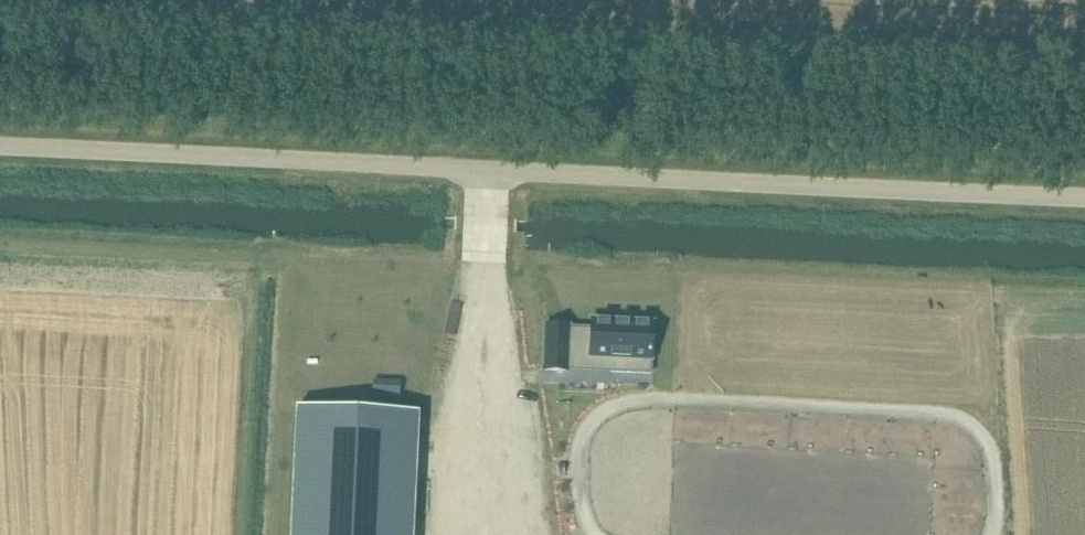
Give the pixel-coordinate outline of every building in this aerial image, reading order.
[(592,331),(547,329),(546,370),(545,377),(571,378),(570,388),(613,390),(613,378),(655,380),(657,327),(592,324),(592,331)] [(399,383),(372,382),(372,398),(399,399),(399,383)] [(289,534),(413,534),(417,436),(418,413),(294,408),(289,534)]
